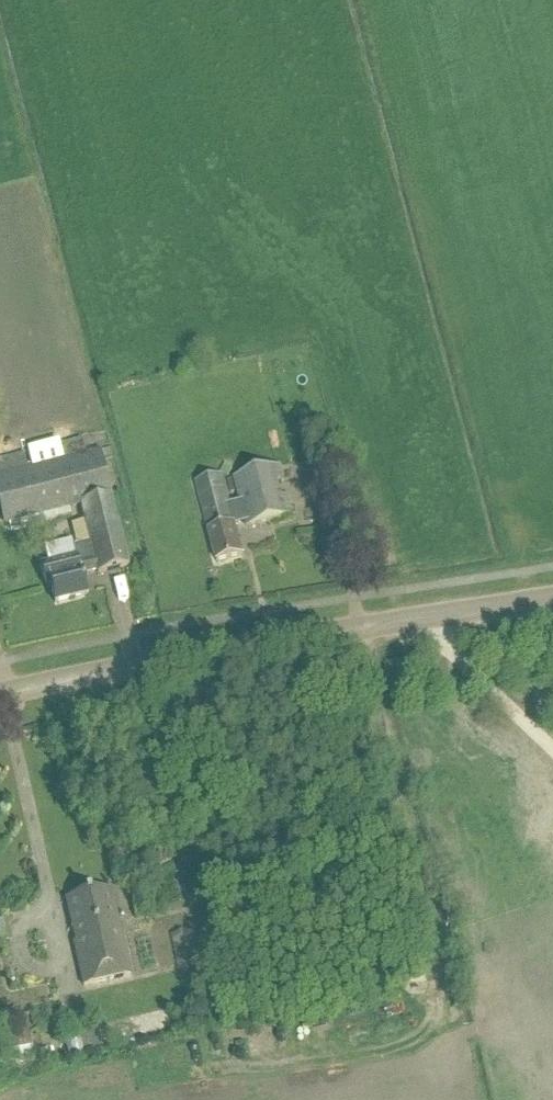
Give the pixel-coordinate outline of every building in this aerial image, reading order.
[(0,461),(0,502),(6,525),(9,524),(11,533),(71,517),(69,510),(81,507),(91,545),(74,549),(77,559),(39,568),(42,582),(48,581),(55,607),(89,599),(84,577),(98,574),(99,577),(129,570),(100,453),(86,457),(81,441),(0,461)] [(284,499),(281,486),(285,485),(281,469),(236,481),(243,509),(231,513),(222,479),(197,486),(218,565),(244,558),(234,521),(245,518),(248,531),(294,519),(289,498),(284,499)] [(304,522),(316,519),(311,503),(299,506),(304,522)] [(65,538),(38,543),(41,557),(68,552),(65,538)] [(131,978),(111,891),(66,901),(73,932),(76,931),(79,943),(73,944),(83,988),(131,978)] [(173,937),(180,968),(199,964),(192,933),(173,937)] [(95,1027),(62,1035),(68,1059),(100,1051),(95,1027)]
